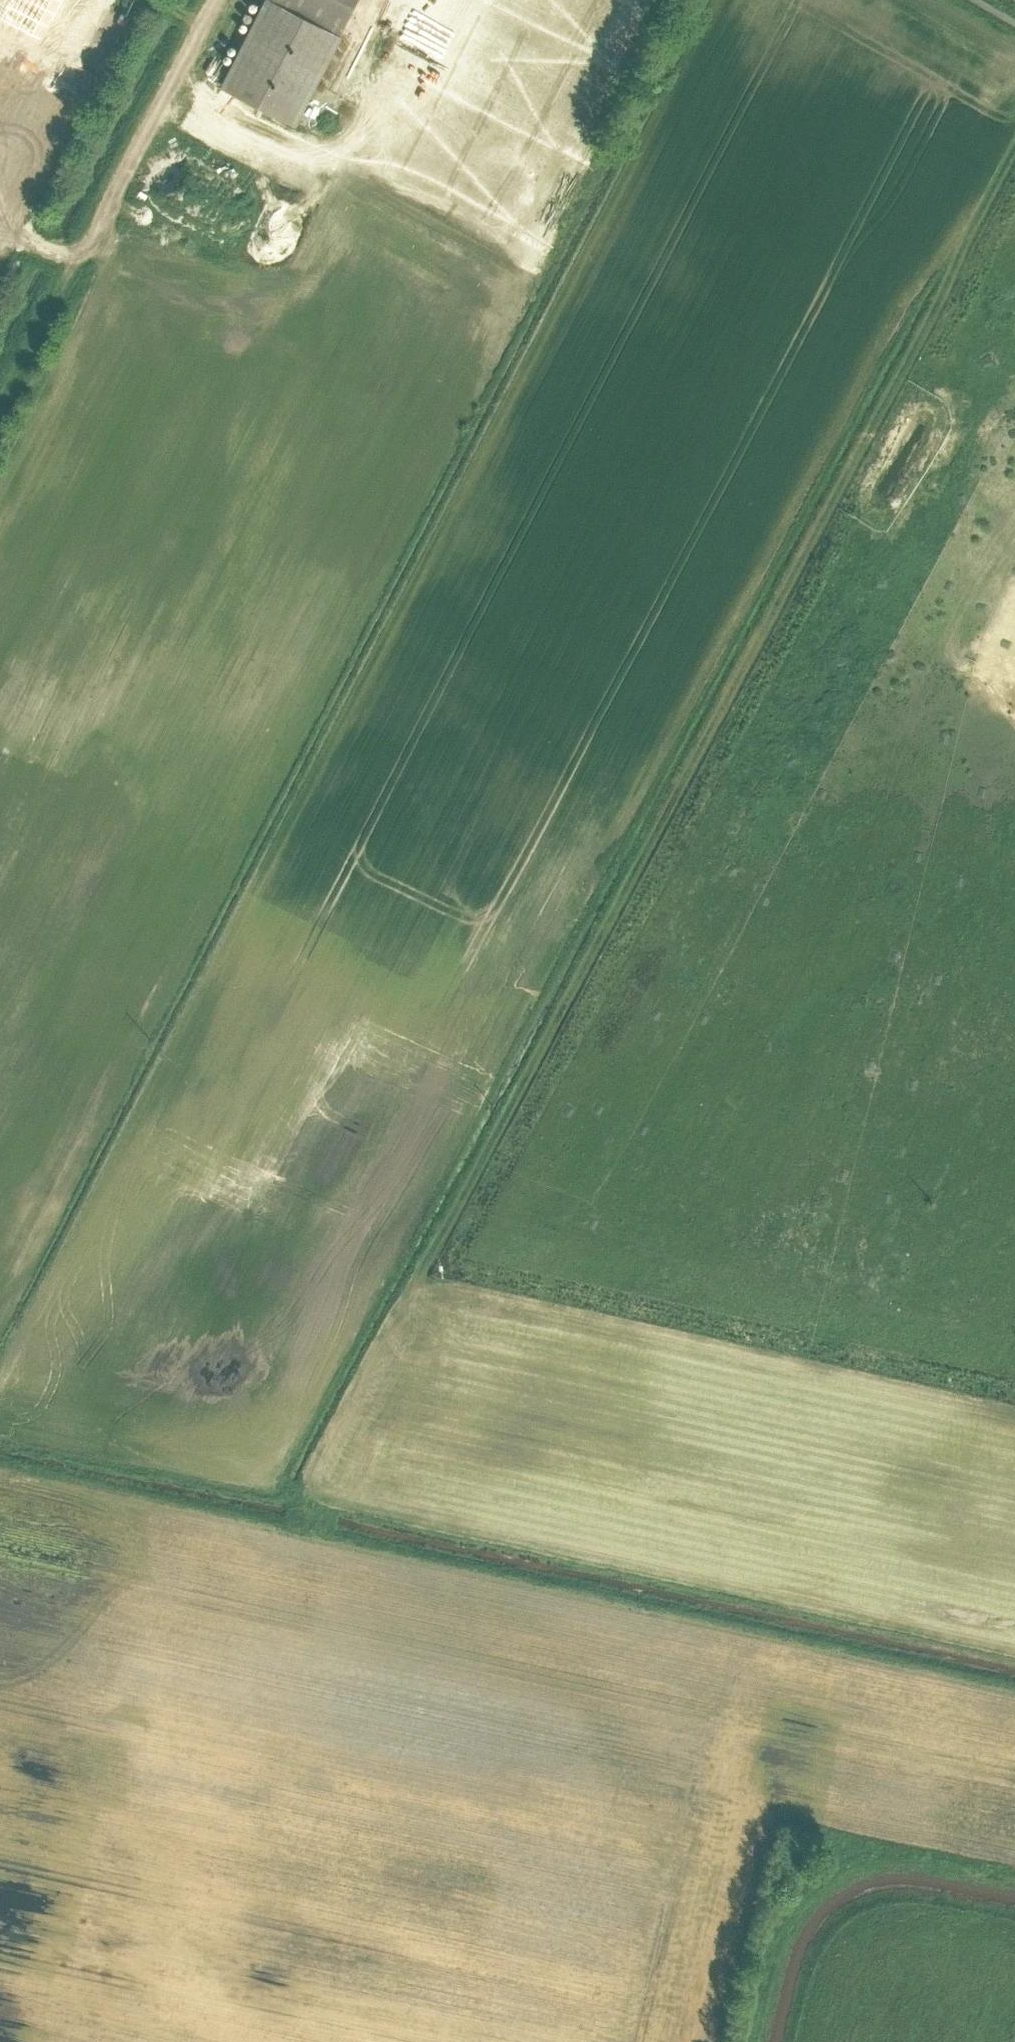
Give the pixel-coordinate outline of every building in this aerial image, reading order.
[(224,82),(299,119),(359,0),(265,0),(224,82)] [(411,6),(464,37),(485,0),(415,0),(411,6)]
